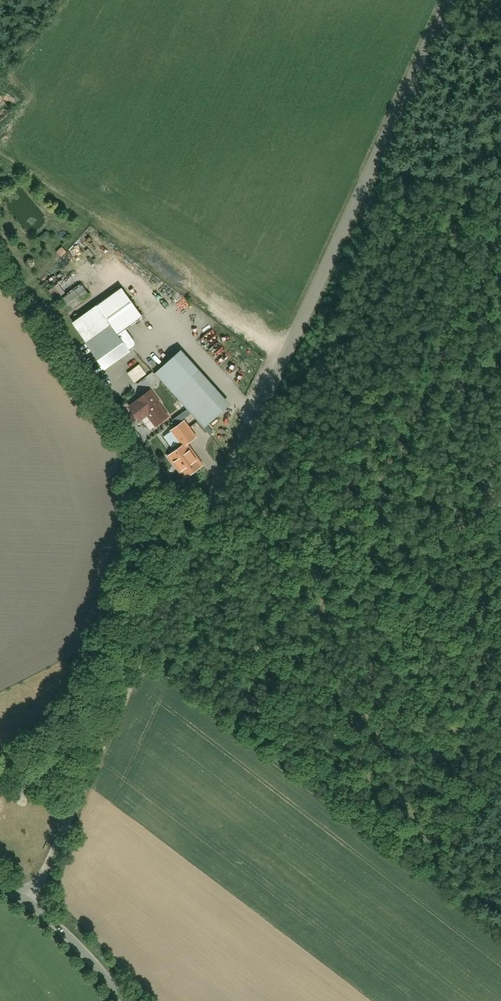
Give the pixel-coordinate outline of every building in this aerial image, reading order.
[(59,298),(66,310),(90,294),(82,283),(59,298)] [(71,323),(105,369),(131,350),(116,330),(140,313),(120,287),(71,323)] [(148,394),(133,405),(151,430),(166,419),(148,394)] [(168,433),(179,446),(166,457),(185,480),(202,466),(185,446),(195,438),(182,422),(168,433)]
